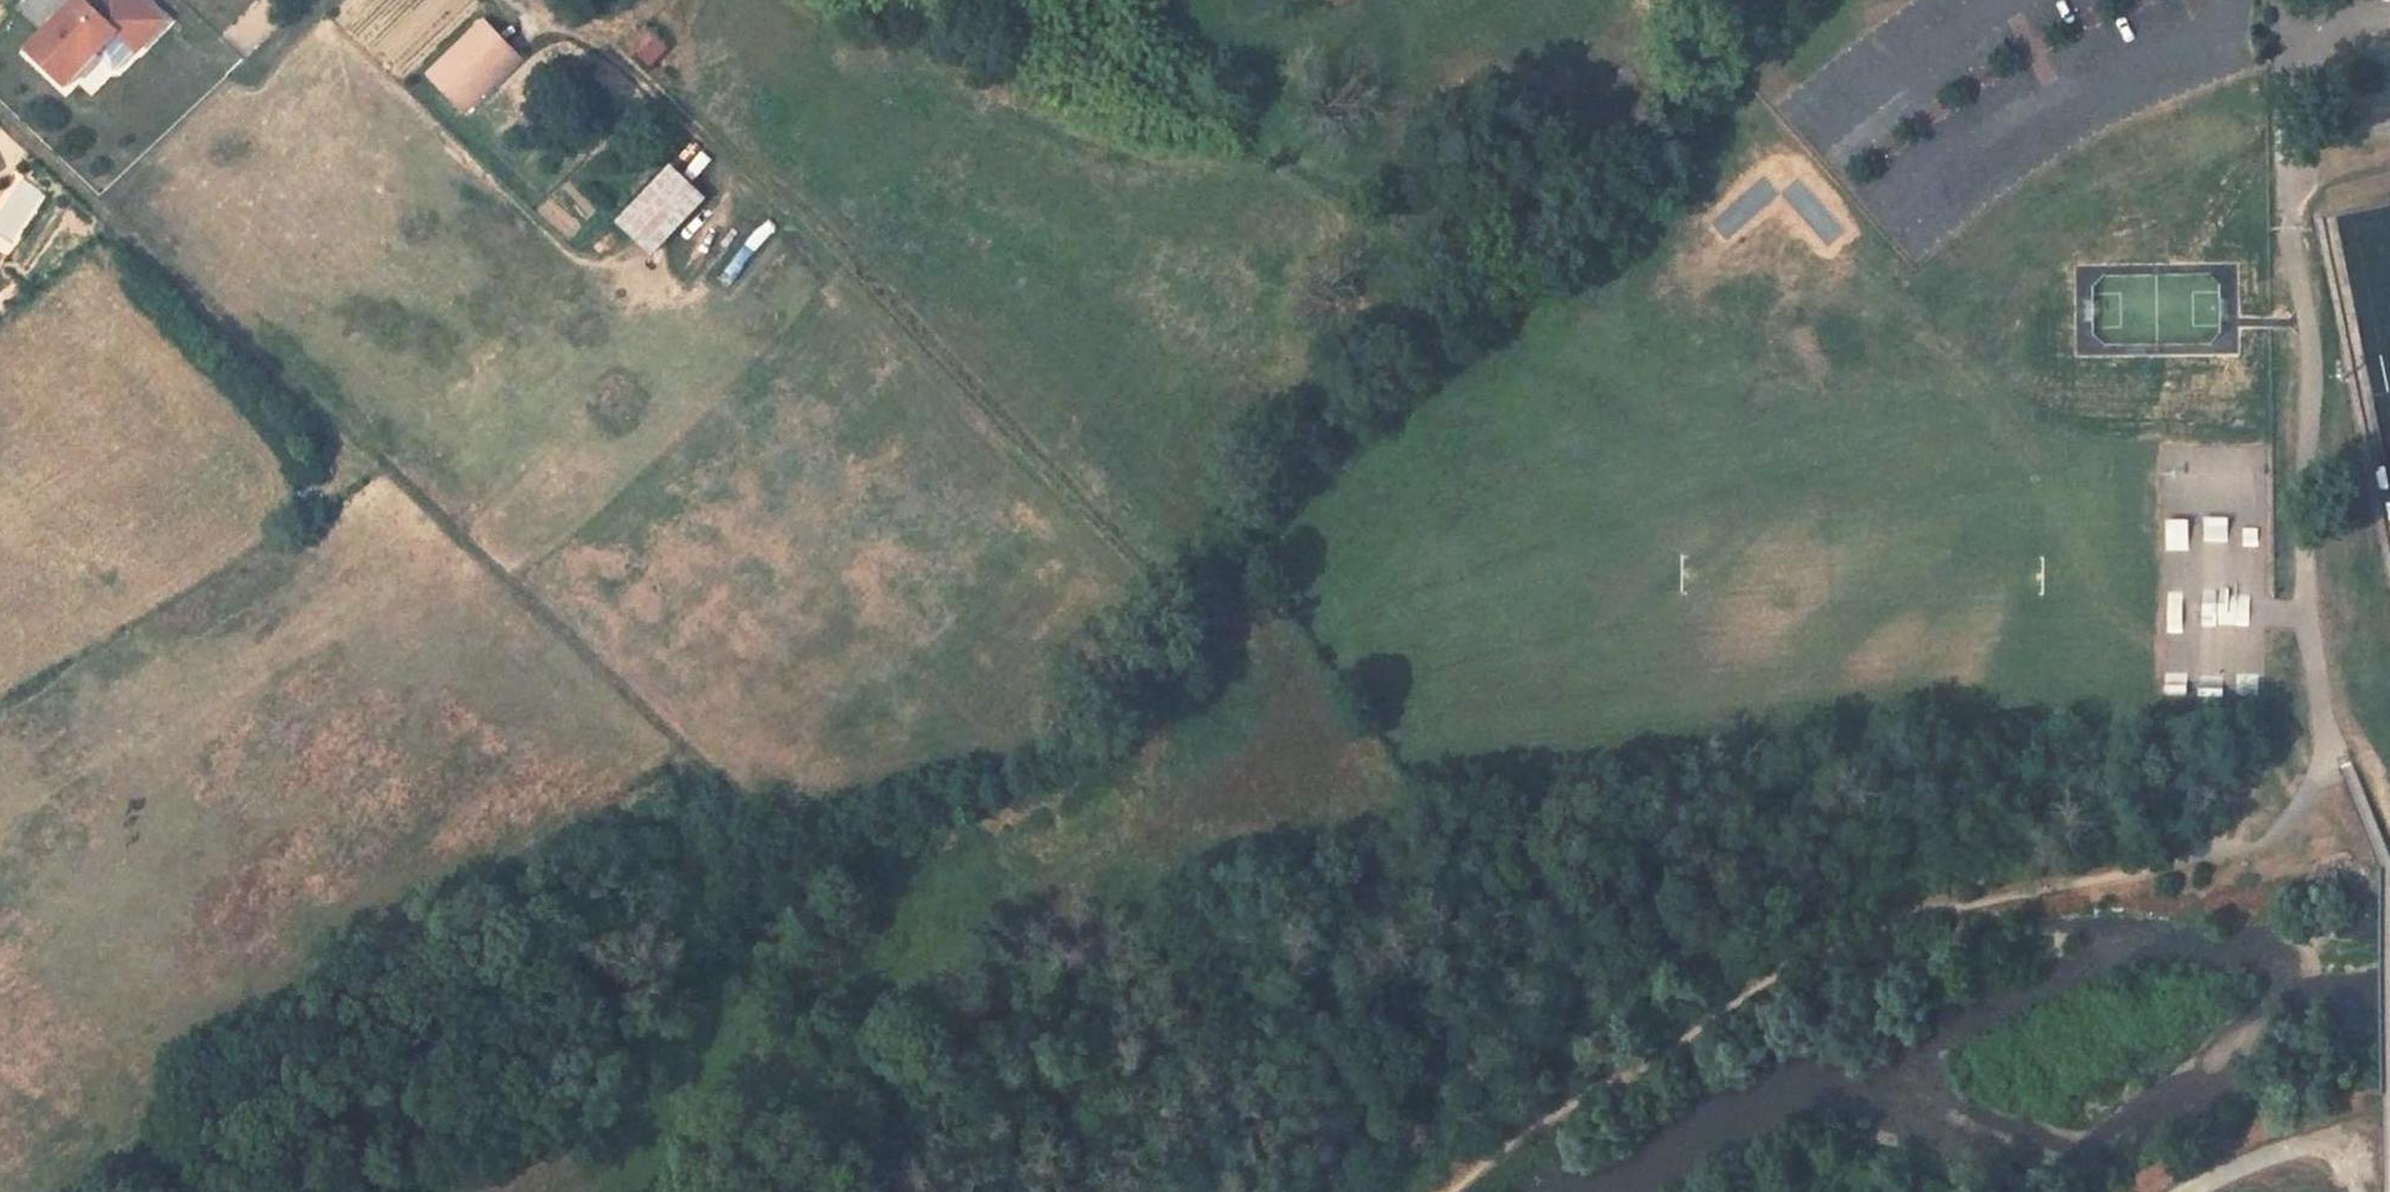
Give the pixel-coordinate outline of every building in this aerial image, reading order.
[(66,89),(117,34),(137,53),(166,22),(142,0),(87,0),(85,2),(83,0),(77,0),(28,53),(66,89)] [(520,60),(484,24),(430,75),(465,112),(520,60)] [(646,27),(628,47),(649,68),(667,48),(646,27)] [(652,255),(705,200),(673,169),(620,225),(652,255)]
